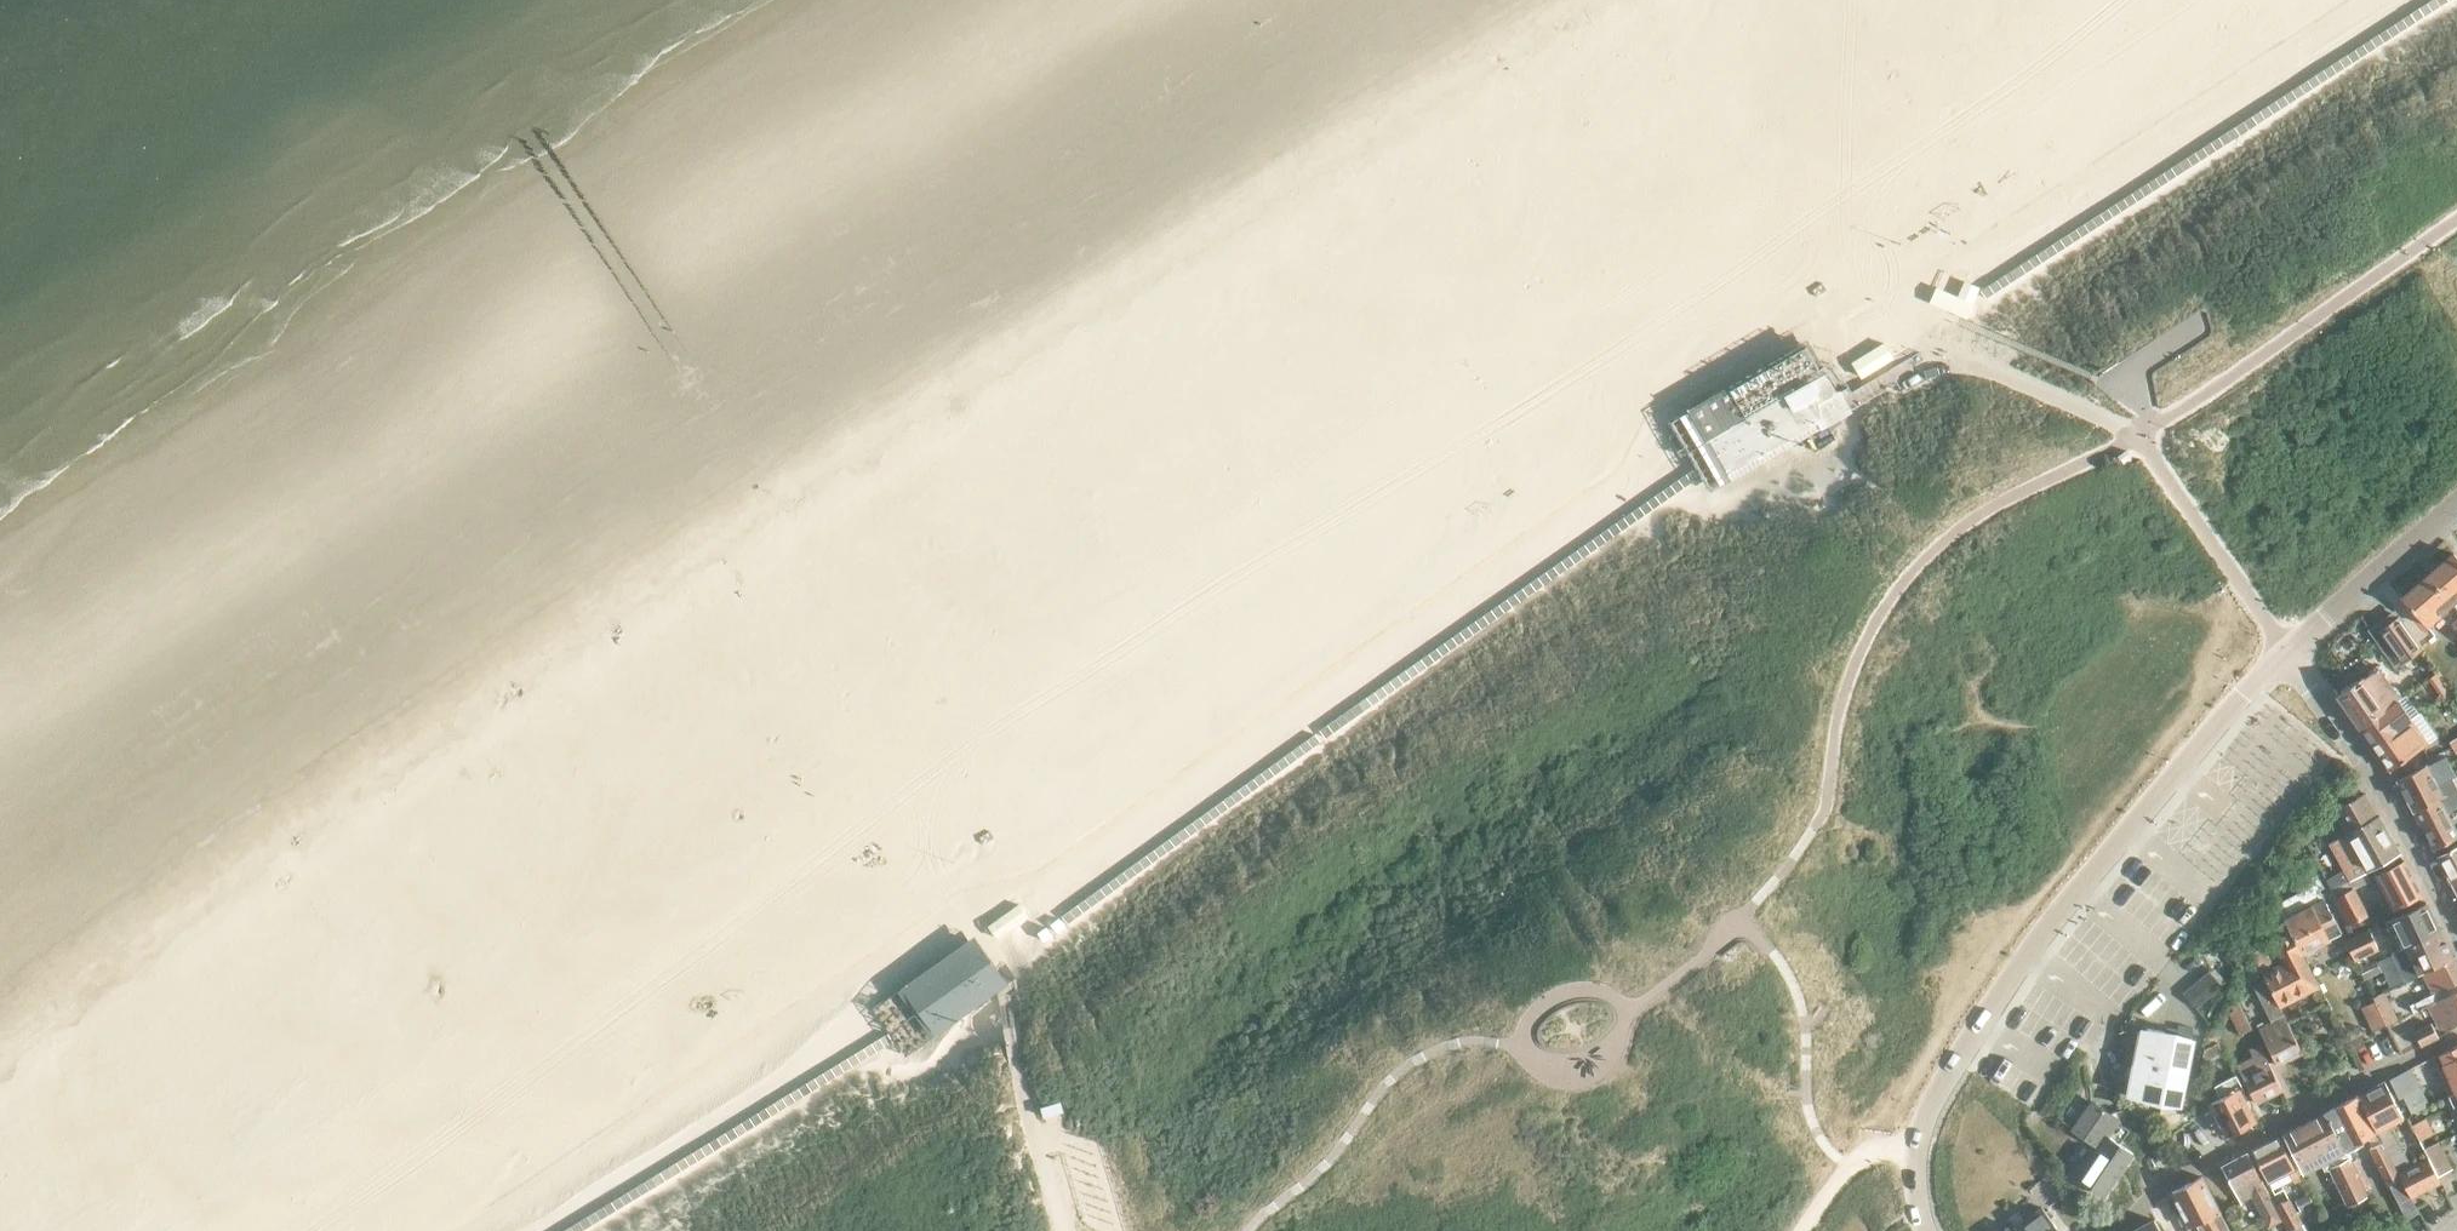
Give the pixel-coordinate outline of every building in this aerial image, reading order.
[(1806,340),(1687,408),(1731,476),(1846,409),(1806,340)] [(2428,576),(2452,604),(2456,600),(2456,559),(2453,554),(2428,576)] [(2428,576),(2402,598),(2426,626),(2452,604),(2428,576)] [(2399,617),(2378,632),(2392,653),(2387,657),(2395,668),(2422,648),(2405,625),(2399,617)] [(2340,693),(2337,695),(2360,727),(2385,708),(2384,708),(2397,699),(2401,696),(2395,688),(2391,686),(2384,678),(2384,673),(2379,665),(2375,665),(2367,671),(2367,674),(2366,674),(2362,677),(2351,685),(2350,685),(2350,686),(2347,685),(2341,690),(2341,693),(2340,692),(2340,693)] [(2385,708),(2360,727),(2373,745),(2410,718),(2398,700),(2402,697),(2401,696),(2397,699),(2384,708),(2385,708)] [(2410,718),(2373,745),(2390,770),(2437,736),(2419,712),(2410,718)] [(2397,780),(2434,848),(2456,836),(2456,832),(2445,809),(2456,803),(2456,787),(2451,776),(2455,774),(2445,755),(2427,765),(2426,764),(2397,780)] [(2347,834),(2330,843),(2344,869),(2350,879),(2366,871),(2400,852),(2380,816),(2366,792),(2334,810),(2347,834)] [(2438,855),(2456,892),(2456,845),(2438,855)] [(2394,909),(2423,894),(2404,859),(2375,874),(2394,909)] [(2295,884),(2300,893),(2278,904),(2281,911),(2282,914),(2303,954),(2330,940),(2330,939),(2341,933),(2324,899),(2323,899),(2318,890),(2324,887),(2316,872),(2295,884)] [(2349,923),(2366,915),(2348,880),(2331,889),(2349,923)] [(2428,907),(2397,922),(2402,933),(2393,937),(2399,949),(2438,929),(2428,907)] [(2253,951),(2266,979),(2279,1007),(2317,987),(2301,955),(2303,954),(2282,914),(2281,911),(2271,916),(2283,939),(2277,942),(2287,962),(2275,968),(2264,946),(2253,951)] [(2354,958),(2378,946),(2369,929),(2345,940),(2354,958)] [(2399,949),(2391,953),(2404,981),(2421,972),(2422,972),(2452,957),(2438,929),(2399,949)] [(940,1030),(1007,982),(976,937),(908,984),(940,1030)] [(2427,1004),(2456,989),(2456,959),(2455,956),(2452,957),(2422,972),(2433,993),(2411,1004),(2414,1011),(2427,1004)] [(2376,960),(2359,968),(2364,978),(2381,970),(2376,960)] [(2195,1006),(2220,986),(2208,972),(2184,993),(2195,1006)] [(2266,1012),(2271,1022),(2259,1028),(2277,1064),(2302,1051),(2279,1007),(2266,979),(2253,985),(2266,1012)] [(2427,1004),(2440,1029),(2456,1020),(2456,989),(2427,1004)] [(2384,991),(2373,996),(2375,1000),(2361,1007),(2373,1031),(2387,1024),(2398,1019),(2384,991)] [(2239,1034),(2251,1028),(2237,1000),(2231,1006),(2233,1011),(2229,1013),(2239,1034)] [(2431,1021),(2414,1030),(2421,1044),(2439,1035),(2431,1021)] [(2147,1029),(2140,1062),(2185,1072),(2191,1038),(2147,1029)] [(2211,1046),(2219,1042),(2214,1031),(2206,1036),(2209,1042),(2211,1046)] [(2223,1048),(2219,1042),(2211,1046),(2209,1042),(2203,1045),(2200,1062),(2223,1049),(2223,1048)] [(2256,1103),(2282,1090),(2259,1044),(2248,1049),(2252,1056),(2236,1064),(2256,1103)] [(2456,1090),(2456,1045),(2434,1055),(2440,1069),(2445,1067),(2455,1091),(2456,1090)] [(2185,1072),(2140,1062),(2133,1097),(2178,1106),(2185,1072)] [(2427,1103),(2410,1066),(2388,1078),(2398,1099),(2402,1097),(2410,1112),(2427,1103)] [(2255,1122),(2238,1089),(2242,1086),(2237,1075),(2217,1085),(2222,1095),(2209,1102),(2219,1120),(2215,1122),(2221,1134),(2225,1132),(2228,1136),(2255,1122)] [(2384,1081),(2358,1095),(2388,1155),(2394,1167),(2408,1160),(2389,1123),(2403,1116),(2384,1081)] [(2448,1095),(2451,1101),(2453,1107),(2456,1105),(2456,1090),(2455,1091),(2448,1095)] [(2388,1155),(2358,1095),(2330,1109),(2351,1149),(2362,1143),(2361,1138),(2367,1136),(2372,1145),(2370,1147),(2386,1179),(2398,1173),(2394,1167),(2388,1155)] [(2098,1147),(2108,1136),(2119,1120),(2092,1101),(2072,1130),(2098,1147)] [(1063,1111),(1060,1102),(1041,1107),(1044,1116),(1063,1111)] [(2358,1159),(2351,1163),(2325,1112),(2285,1133),(2305,1170),(2321,1162),(2325,1170),(2331,1167),(2349,1202),(2365,1194),(2363,1191),(2369,1188),(2370,1188),(2372,1187),(2358,1159)] [(2412,1124),(2420,1139),(2433,1132),(2426,1117),(2412,1124)] [(2069,1172),(2077,1178),(2104,1196),(2133,1154),(2108,1136),(2098,1147),(2083,1169),(2075,1163),(2069,1172)] [(2294,1181),(2301,1178),(2279,1136),(2252,1150),(2268,1181),(2289,1170),(2294,1181)] [(2424,1147),(2428,1156),(2438,1174),(2452,1167),(2438,1140),(2424,1147)] [(2265,1220),(2279,1212),(2248,1152),(2222,1165),(2240,1201),(2252,1195),(2265,1220)] [(2428,1157),(2398,1172),(2411,1197),(2440,1182),(2428,1157)] [(2227,1230),(2230,1229),(2202,1176),(2171,1192),(2190,1227),(2203,1220),(2208,1230),(2228,1230),(2227,1230)] [(2291,1229),(2303,1223),(2289,1197),(2277,1204),(2291,1229)] [(2050,1219),(2041,1207),(2024,1221),(2017,1212),(2013,1216),(2025,1230),(2059,1230),(2050,1219)] [(2013,1216),(2008,1219),(2015,1227),(2010,1230),(2025,1230),(2013,1216)] [(2138,1230),(2161,1230),(2156,1221),(2138,1230)]
